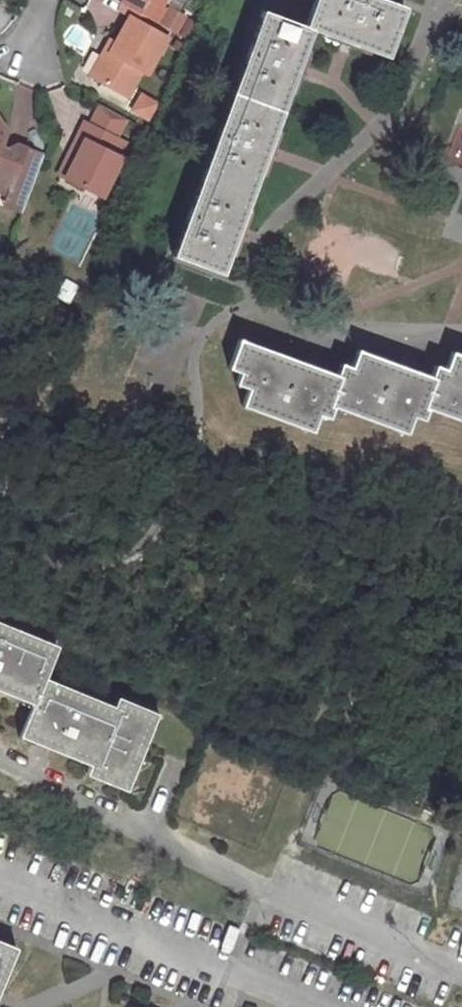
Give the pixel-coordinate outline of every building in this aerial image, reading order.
[(163,0),(124,0),(122,2),(134,9),(157,22),(165,6),(160,4),(163,0)] [(308,29),(384,56),(402,8),(380,0),(262,0),(171,253),(220,271),(308,29)] [(118,9),(130,16),(167,37),(171,30),(157,22),(134,9),(122,2),(118,9)] [(147,74),(167,37),(130,16),(115,44),(106,59),(100,56),(88,76),(126,97),(141,71),(147,74)] [(108,40),(100,56),(106,59),(115,44),(108,40)] [(135,90),(124,110),(144,121),(155,102),(135,90)] [(76,134),(73,132),(51,177),(96,199),(120,148),(112,144),(125,119),(91,103),(76,134)] [(6,194),(4,198),(23,206),(42,155),(15,143),(7,146),(10,147),(8,151),(0,148),(0,191),(6,194)] [(0,143),(0,148),(8,151),(10,147),(7,146),(0,143)] [(23,206),(4,198),(2,204),(21,211),(23,206)] [(238,337),(227,367),(238,371),(250,375),(245,387),(239,403),(310,430),(317,413),(321,401),(333,406),(405,432),(411,416),(416,404),(427,408),(461,421),(461,354),(452,350),(444,368),(440,380),(430,376),(429,376),(358,348),(350,366),(346,378),(335,374),(238,337)] [(346,378),(350,366),(339,362),(335,374),(346,378)] [(440,380),(444,368),(434,364),(429,376),(430,376),(440,380)] [(245,387),(250,375),(238,371),(233,383),(245,387)] [(317,413),(328,417),(333,406),(321,401),(317,413)] [(423,420),(427,408),(416,404),(411,416),(423,420)] [(21,697),(23,692),(35,697),(42,679),(55,647),(0,624),(0,688),(21,697)] [(113,708),(42,679),(35,697),(31,707),(21,730),(36,736),(35,740),(89,764),(86,772),(118,787),(124,773),(129,776),(149,729),(143,727),(149,713),(117,699),(113,708)] [(35,697),(23,692),(21,697),(19,701),(31,707),(35,697)] [(152,730),(158,716),(149,713),(143,727),(149,729),(152,730)] [(17,739),(32,746),(35,740),(36,736),(21,730),(17,739)] [(128,791),(133,777),(129,776),(124,773),(118,787),(128,791)] [(18,948),(0,941),(0,989),(18,948)]
